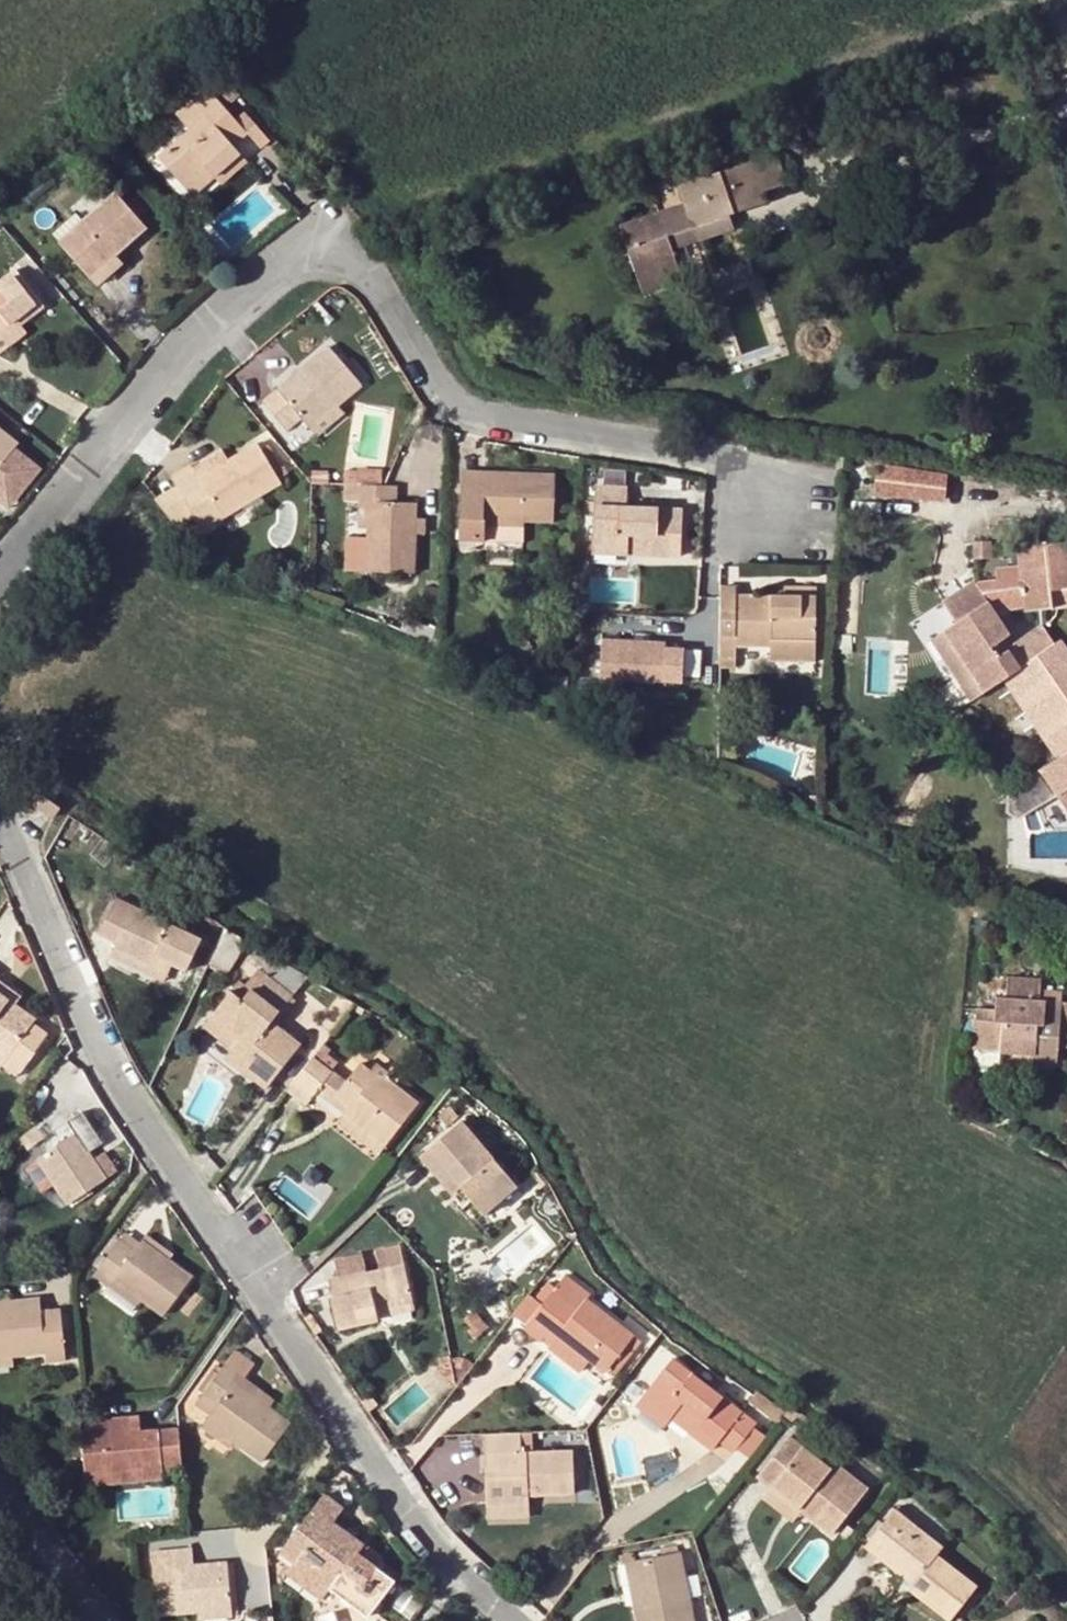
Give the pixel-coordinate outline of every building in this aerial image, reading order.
[(219,89),(227,82),(211,63),(202,70),(219,89)] [(231,103),(239,95),(227,82),(219,89),(231,103)] [(208,87),(194,99),(209,115),(191,131),(159,157),(185,187),(207,168),(215,178),(241,155),(234,146),(248,133),(208,87)] [(209,115),(194,99),(176,114),(191,131),(209,115)] [(807,126),(803,112),(785,117),(790,132),(807,126)] [(240,125),(248,133),(257,125),(250,116),(240,125)] [(257,125),(248,133),(261,148),(270,141),(257,125)] [(247,163),(241,155),(215,178),(221,186),(247,163)] [(682,280),(671,249),(667,236),(729,215),(764,204),(760,191),(785,183),(775,155),(708,176),(680,186),(685,204),(620,226),(641,293),(682,280)] [(675,173),(680,186),(708,176),(704,164),(675,173)] [(207,168),(185,187),(193,197),(215,178),(207,168)] [(90,277),(116,254),(147,227),(116,192),(85,219),(78,211),(53,233),(90,277)] [(667,236),(671,249),(734,228),(729,215),(667,236)] [(53,302),(63,295),(29,252),(20,259),(53,302)] [(124,263),(116,254),(90,277),(98,286),(124,263)] [(0,280),(0,340),(20,324),(43,307),(14,270),(0,280)] [(20,324),(0,340),(0,350),(26,331),(20,324)] [(301,417),(310,427),(337,404),(362,384),(329,345),(263,401),(286,429),(301,417)] [(337,404),(310,427),(316,435),(343,412),(337,404)] [(17,443),(0,429),(0,465),(17,443)] [(174,478),(179,488),(196,517),(214,506),(222,516),(281,482),(257,442),(228,459),(198,477),(192,468),(174,478)] [(198,477),(228,459),(222,450),(192,468),(198,477)] [(882,497),(954,497),(954,468),(882,468),(882,497)] [(358,472),(345,471),(344,483),(382,484),(382,471),(359,470),(358,472)] [(485,477),(485,483),(485,492),(462,493),(461,524),(478,523),(479,518),(525,519),(552,520),(555,473),(485,471),(485,477)] [(462,483),(462,493),(485,492),(485,483),(485,477),(462,476),(462,483)] [(385,485),(344,483),(345,500),(360,501),(370,501),(369,527),(368,570),(414,573),(415,533),(416,517),(416,501),(397,501),(397,485),(385,485)] [(594,485),(593,553),(628,556),(681,557),(683,509),(625,506),(626,486),(594,485)] [(159,501),(180,527),(196,517),(179,488),(159,501)] [(370,501),(360,501),(360,527),(369,527),(370,501)] [(214,506),(196,517),(203,528),(222,516),(214,506)] [(426,517),(416,517),(415,533),(425,533),(426,517)] [(523,543),(525,519),(479,518),(478,523),(461,524),(459,540),(523,543)] [(1066,564),(1066,544),(1042,546),(1043,567),(1066,564)] [(628,556),(593,553),(592,564),(628,565),(628,556)] [(1043,567),(1045,589),(1066,587),(1066,564),(1043,567)] [(719,618),(736,618),(736,594),(736,585),(720,585),(719,618)] [(784,596),(816,597),(816,586),(784,585),(784,596)] [(945,631),(986,692),(1016,672),(1022,667),(1052,712),(1046,716),(1066,746),(1066,653),(1059,641),(1054,645),(1042,627),(1010,650),(1003,641),(1010,636),(980,591),(949,612),(957,623),(945,631)] [(736,618),(719,618),(719,660),(734,660),(735,646),(769,647),(769,642),(815,642),(816,597),(784,596),(736,594),(736,618)] [(1047,623),(1042,627),(1054,645),(1059,641),(1047,623)] [(986,692),(945,631),(933,640),(973,701),(986,692)] [(815,642),(769,642),(769,647),(769,661),(815,662),(815,642)] [(624,683),(683,684),(684,650),(665,650),(665,644),(601,644),(600,689),(624,689),(624,683)] [(734,660),(719,660),(719,668),(735,668),(735,646),(734,660)] [(1022,667),(1016,672),(1046,716),(1052,712),(1022,667)] [(1046,716),(1032,725),(1056,761),(1066,753),(1066,746),(1046,716)] [(1056,761),(1040,772),(1056,794),(1066,786),(1066,783),(1062,776),(1066,773),(1066,753),(1056,761)] [(1056,794),(1066,809),(1066,786),(1056,794)] [(53,818),(34,804),(27,813),(45,828),(53,818)] [(115,940),(111,948),(147,964),(152,952),(173,963),(187,970),(201,940),(116,897),(98,931),(115,940)] [(226,976),(247,941),(224,928),(219,939),(207,965),(226,976)] [(147,964),(111,948),(109,954),(164,981),(173,963),(152,952),(147,964)] [(271,1021),(306,976),(273,956),(262,969),(257,966),(245,983),(251,988),(243,998),(231,988),(212,1014),(240,1036),(231,1047),(225,1056),(244,1071),(250,1065),(270,1082),(299,1044),(271,1021)] [(251,988),(245,983),(239,978),(231,988),(243,998),(251,988)] [(0,981),(0,993),(15,1005),(21,997),(0,981)] [(7,1055),(34,1019),(15,1005),(0,993),(0,1050),(7,1055)] [(355,1003),(340,995),(316,1024),(330,1035),(355,1003)] [(976,1067),(1002,1068),(1003,1052),(1017,1052),(1016,1069),(1036,1069),(1036,1061),(1059,1063),(1059,1047),(1066,1048),(1066,1024),(1047,1023),(1035,1022),(1036,1001),(1002,999),(1001,1020),(996,1020),(996,1022),(977,1020),(976,1050),(977,1050),(976,1067)] [(240,1036),(212,1014),(202,1025),(231,1047),(240,1036)] [(50,1031),(34,1019),(7,1055),(24,1067),(50,1031)] [(331,1048),(324,1042),(319,1048),(327,1054),(331,1048)] [(319,1048),(287,1088),(305,1104),(318,1089),(332,1071),(330,1069),(336,1061),(327,1054),(319,1048)] [(7,1055),(0,1065),(0,1066),(16,1078),(24,1067),(7,1055)] [(360,1063),(346,1081),(335,1094),(349,1107),(345,1112),(344,1115),(384,1146),(417,1103),(386,1077),(383,1080),(371,1071),(360,1063)] [(377,1064),(371,1071),(383,1080),(386,1077),(388,1073),(377,1064)] [(265,1088),(270,1082),(250,1065),(244,1071),(265,1088)] [(332,1071),(318,1089),(345,1112),(349,1107),(335,1094),(346,1081),(332,1071)] [(459,1116),(451,1107),(440,1115),(448,1124),(459,1116)] [(69,1126),(56,1135),(61,1142),(53,1147),(36,1159),(52,1181),(67,1204),(106,1177),(89,1152),(103,1142),(81,1111),(66,1121),(69,1126)] [(384,1146),(344,1115),(338,1121),(378,1153),(384,1146)] [(463,1121),(430,1147),(462,1186),(485,1214),(517,1187),(463,1121)] [(61,1142),(56,1135),(48,1141),(53,1147),(61,1142)] [(462,1186),(430,1147),(420,1156),(452,1193),(462,1186)] [(45,1185),(52,1181),(36,1159),(30,1163),(45,1185)] [(546,1182),(538,1167),(531,1172),(542,1186),(546,1182)] [(145,1232),(141,1240),(165,1257),(171,1251),(145,1232)] [(123,1233),(119,1239),(133,1249),(138,1243),(123,1233)] [(133,1249),(119,1239),(93,1274),(107,1284),(112,1277),(140,1298),(162,1313),(190,1275),(165,1257),(141,1240),(138,1243),(133,1249)] [(377,1252),(380,1270),(404,1265),(400,1247),(377,1252)] [(335,1261),(338,1276),(366,1270),(363,1256),(335,1261)] [(378,1320),(377,1317),(376,1310),(412,1302),(404,1265),(380,1270),(367,1274),(366,1270),(338,1276),(328,1279),(332,1294),(330,1294),(337,1328),(378,1320)] [(566,1274),(554,1290),(571,1304),(544,1338),(582,1368),(588,1361),(556,1336),(586,1297),(589,1293),(566,1274)] [(112,1277),(107,1284),(136,1305),(140,1298),(112,1277)] [(540,1307),(554,1290),(547,1284),(535,1299),(533,1302),(540,1307)] [(571,1304),(554,1290),(540,1307),(523,1328),(540,1342),(544,1338),(571,1304)] [(532,1295),(515,1315),(525,1324),(540,1307),(533,1302),(535,1299),(532,1295)] [(633,1336),(586,1297),(556,1336),(588,1361),(603,1372),(606,1369),(627,1344),(633,1336)] [(12,1355),(43,1353),(45,1362),(65,1359),(61,1310),(41,1310),(40,1298),(0,1301),(0,1356),(12,1355)] [(376,1310),(377,1317),(414,1309),(412,1302),(376,1310)] [(482,1319),(474,1309),(464,1318),(472,1328),(482,1319)] [(635,1351),(627,1344),(606,1369),(614,1377),(635,1351)] [(235,1348),(223,1364),(237,1375),(232,1381),(252,1395),(257,1389),(243,1379),(255,1363),(235,1348)] [(0,1356),(0,1366),(14,1364),(12,1355),(0,1356)] [(456,1382),(449,1355),(438,1358),(440,1365),(436,1365),(449,1384),(456,1382)] [(672,1358),(644,1395),(671,1417),(712,1450),(720,1440),(735,1452),(737,1449),(754,1427),(756,1425),(672,1358)] [(209,1413),(205,1418),(233,1440),(260,1461),(289,1424),(269,1407),(252,1395),(232,1381),(237,1375),(223,1364),(195,1401),(209,1413)] [(257,1389),(252,1395),(269,1407),(273,1401),(257,1389)] [(770,1402),(757,1392),(749,1402),(763,1411),(770,1402)] [(671,1417),(644,1395),(636,1404),(665,1426),(671,1417)] [(763,1411),(777,1423),(781,1418),(785,1413),(770,1402),(763,1411)] [(785,1413),(781,1418),(790,1426),(794,1421),(799,1414),(790,1407),(785,1413)] [(806,1430),(812,1423),(799,1414),(794,1421),(806,1430)] [(130,1432),(142,1431),(140,1416),(129,1417),(130,1432)] [(182,1471),(178,1428),(142,1431),(130,1432),(129,1417),(82,1421),(86,1474),(144,1469),(145,1480),(163,1479),(162,1472),(182,1471)] [(233,1440),(205,1418),(200,1425),(228,1447),(233,1440)] [(767,1436),(754,1427),(737,1449),(750,1458),(767,1436)] [(521,1452),(520,1433),(484,1434),(484,1457),(498,1457),(497,1470),(484,1471),(486,1507),(528,1506),(529,1495),(573,1493),(572,1451),(533,1452),(521,1452)] [(532,1433),(520,1433),(521,1452),(533,1452),(532,1433)] [(757,1474),(770,1486),(799,1510),(831,1534),(866,1488),(833,1462),(828,1468),(788,1437),(757,1474)] [(498,1457),(484,1457),(484,1471),(497,1470),(498,1457)] [(87,1485),(145,1480),(144,1469),(86,1474),(87,1485)] [(799,1510),(770,1486),(762,1497),(791,1520),(799,1510)] [(303,1547),(294,1562),(329,1587),(366,1616),(394,1580),(375,1566),(357,1553),(363,1544),(332,1522),(341,1508),(323,1494),(291,1537),(303,1547)] [(529,1517),(528,1506),(486,1507),(487,1519),(529,1517)] [(942,1547),(893,1510),(865,1545),(913,1584),(909,1589),(949,1620),(976,1585),(936,1554),(942,1547)] [(382,1558),(363,1544),(357,1553),(375,1566),(382,1558)] [(157,1613),(197,1611),(231,1607),(227,1563),(193,1565),(191,1549),(152,1552),(157,1613)] [(634,1560),(641,1597),(633,1598),(637,1620),(692,1620),(679,1552),(634,1560)] [(641,1597),(634,1560),(626,1561),(633,1598),(641,1597)] [(329,1587),(294,1562),(286,1574),(322,1599),(329,1587)] [(231,1607),(197,1611),(198,1619),(232,1615),(231,1607)] [(317,1616),(318,1620),(337,1620),(334,1611),(317,1616)]
